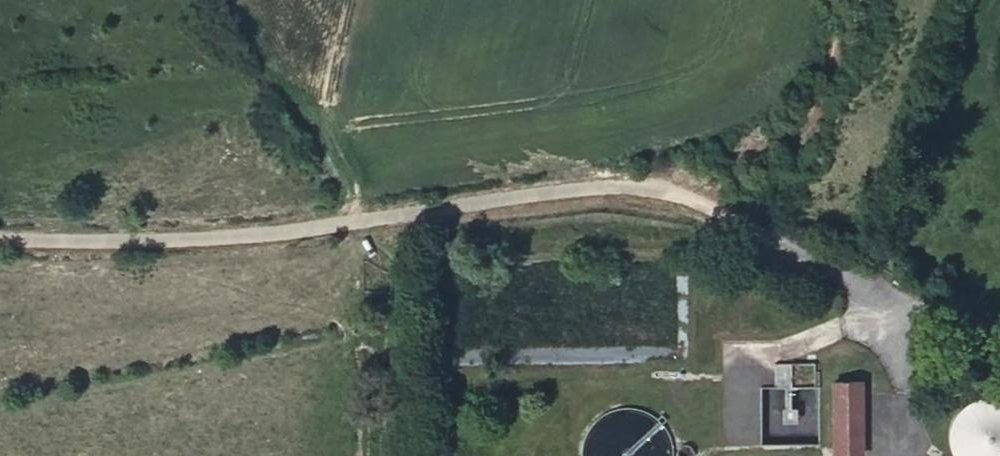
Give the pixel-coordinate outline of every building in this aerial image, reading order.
[(775,387),(760,387),(761,447),(820,446),(818,370),(814,370),(814,362),(774,363),(775,387)] [(862,382),(834,382),(836,455),(864,455),(862,382)] [(950,440),(950,444),(952,448),(953,452),(955,455),(999,455),(999,396),(999,395),(995,395),(991,395),(987,395),(983,395),(980,396),(976,397),(972,399),(969,400),(966,403),(963,405),(960,408),(957,411),(955,414),(953,418),(952,421),(951,425),(950,429),(949,433),(949,436),(950,440)] [(680,452),(680,455),(681,455),(693,455),(693,453),(692,450),(690,448),(687,447),(684,448),(682,449),(680,452)]
